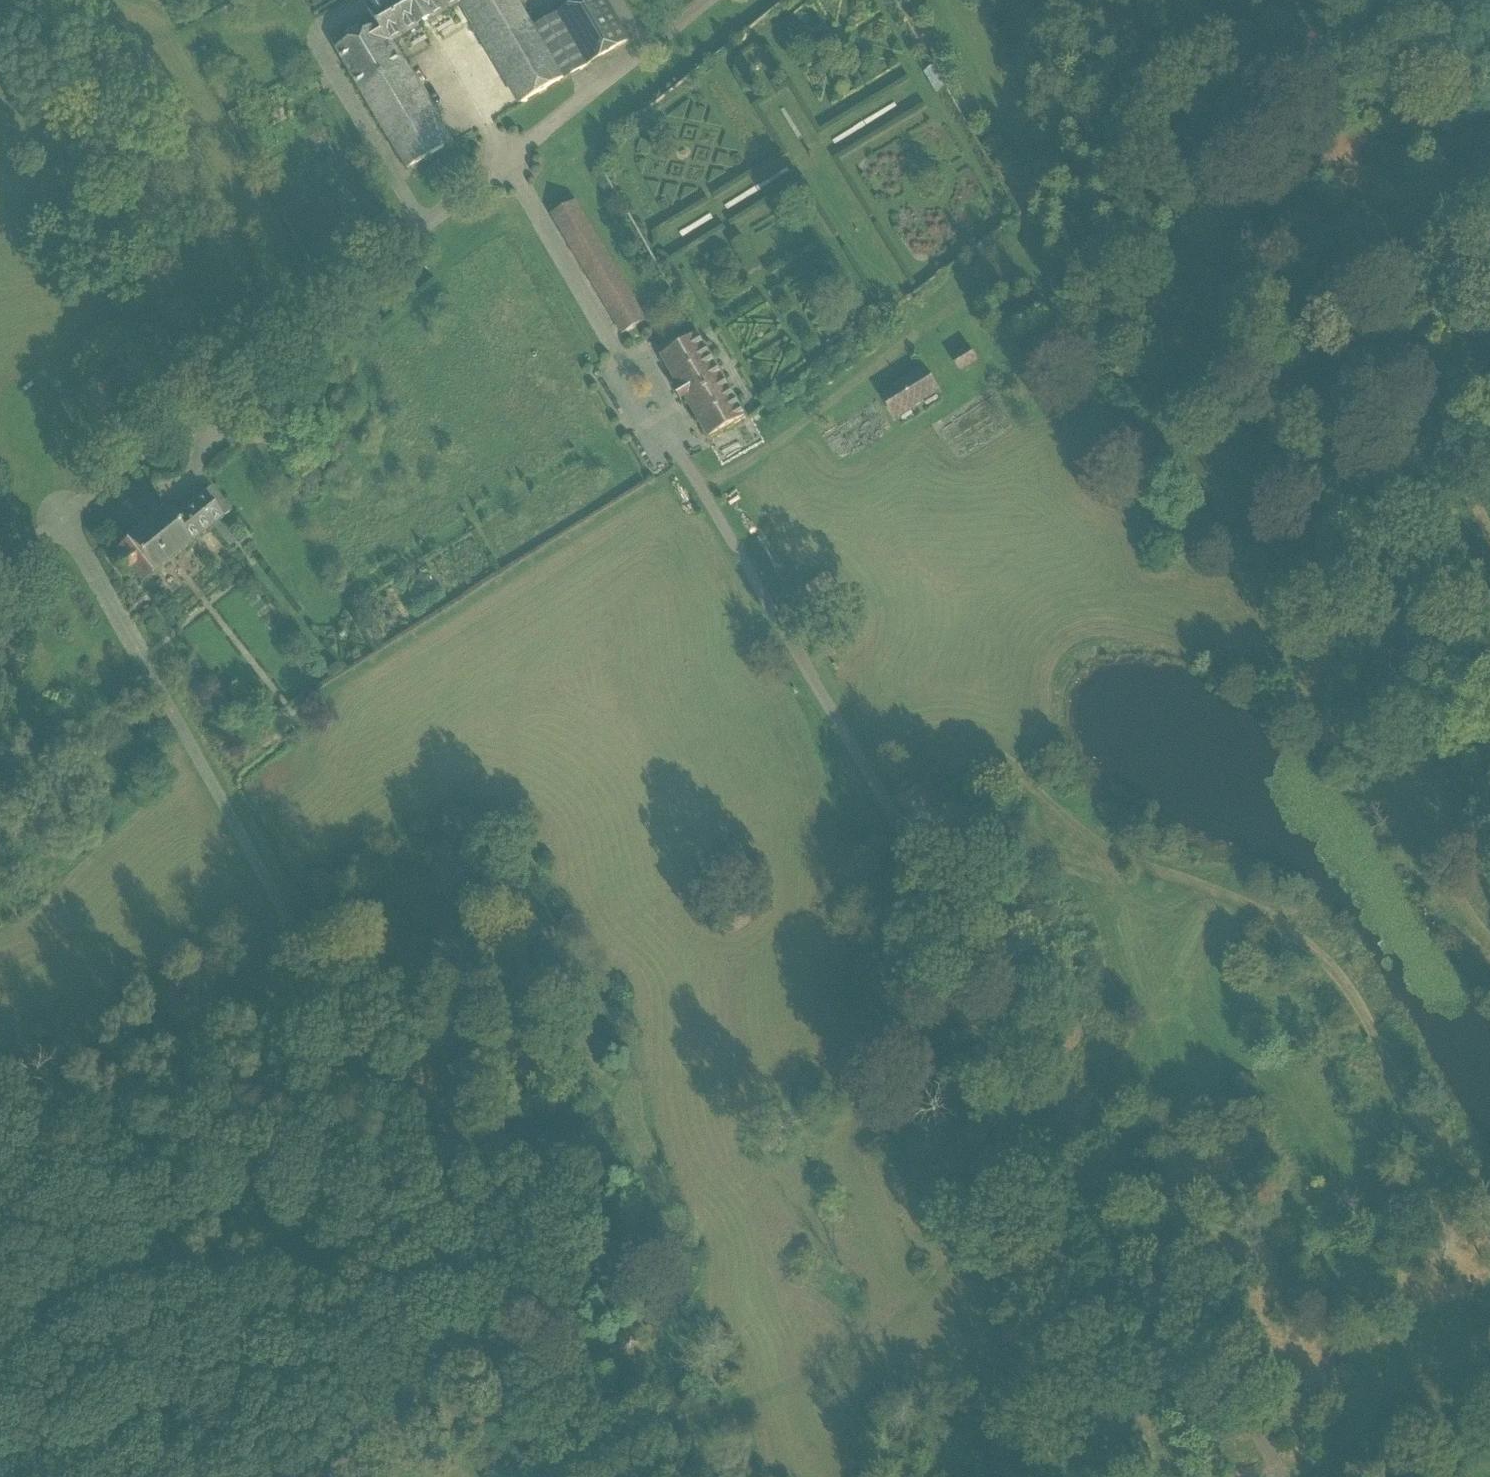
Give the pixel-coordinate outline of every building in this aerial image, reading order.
[(566,77),(537,25),(523,0),(366,0),(329,20),(406,160),(451,136),(400,44),(466,8),(519,103),(566,77)] [(537,25),(566,77),(630,41),(607,0),(581,0),(537,25)] [(944,94),(955,90),(948,66),(936,70),(944,94)] [(649,317),(578,200),(551,216),(622,333),(649,317)] [(691,331),(659,351),(712,435),(745,414),(691,331)] [(926,364),(882,392),(900,420),(944,392),(926,364)] [(148,574),(218,517),(192,485),(122,542),(148,574)] [(429,580),(408,592),(413,600),(433,589),(429,580)]
